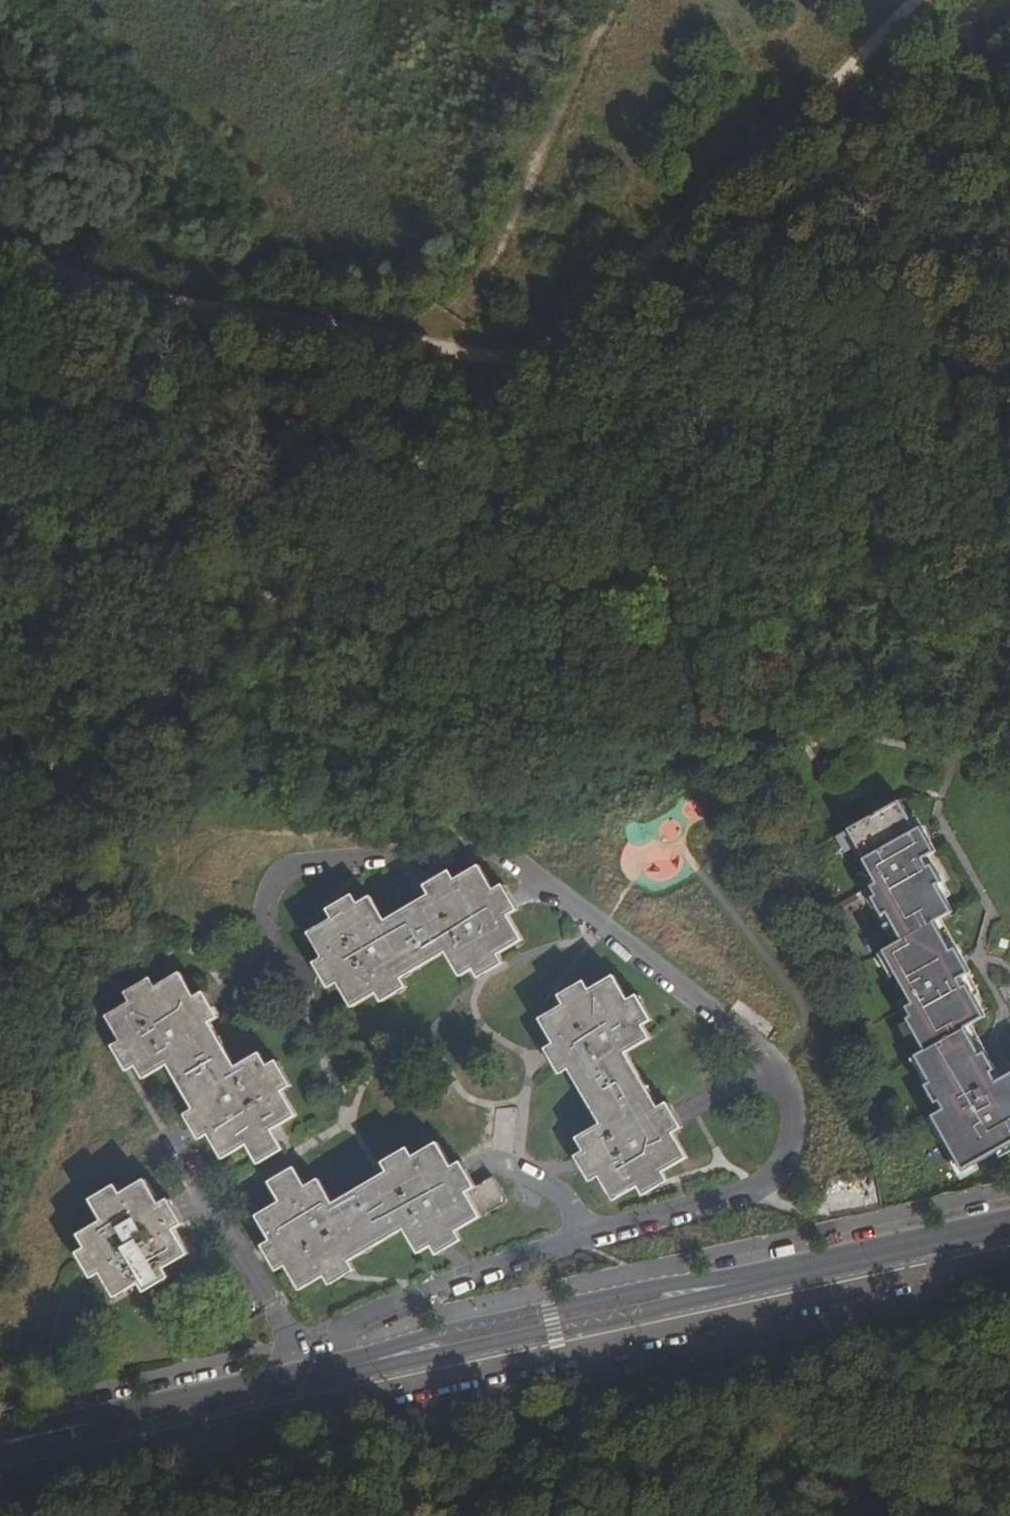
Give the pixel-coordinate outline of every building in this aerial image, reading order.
[(936,1108),(939,1106),(945,1116),(941,1118),(935,1122),(966,1175),(1009,1151),(1009,1079),(1004,1082),(998,1086),(992,1077),(998,1072),(988,1055),(982,1060),(966,1032),(972,1028),(986,1020),(968,990),(963,993),(958,984),(970,977),(954,952),(948,956),(932,927),(938,924),(950,917),(935,891),(941,887),(931,870),(925,874),(920,865),(927,861),(932,858),(917,832),(910,836),(895,808),(841,839),(872,892),(867,896),(872,903),(867,906),(878,925),(882,922),(897,947),(880,957),(911,1011),(906,1014),(911,1024),(908,1026),(924,1055),(914,1062),(930,1089),(926,1091),(936,1108)] [(931,870),(927,861),(920,865),(925,874),(931,870)] [(414,980),(457,955),(471,980),(485,971),(491,981),(517,966),(510,957),(535,943),(521,917),(531,912),(517,885),(504,892),(490,867),(465,881),(459,872),(434,886),(440,896),(396,922),(382,898),(368,905),(362,896),(337,911),(343,921),(319,935),(334,960),(325,965),(341,992),(350,986),(365,1009),(389,995),(393,1004),(419,989),(414,980)] [(948,956),(954,952),(938,924),(932,927),(948,956)] [(288,1139),(282,1129),(306,1113),(293,1090),(301,1085),(287,1060),(279,1066),(270,1053),(245,1069),(219,1023),(227,1018),(212,993),(204,998),(190,974),(165,989),(158,978),(133,993),(140,1004),(116,1018),(129,1042),(120,1047),(135,1072),(144,1067),(152,1080),(175,1066),(203,1110),(193,1116),(208,1141),(217,1135),(231,1158),(256,1144),(263,1154),(288,1139)] [(602,1185),(613,1178),(626,1203),(651,1188),(656,1196),(680,1181),(676,1172),(701,1157),(687,1134),(696,1128),(681,1103),(672,1108),(639,1055),(665,1039),(656,1026),(666,1020),(652,995),(642,1001),(628,977),(602,991),(597,982),(569,998),(576,1008),(552,1022),(566,1047),(557,1052),(572,1078),(581,1072),(614,1126),(590,1141),(597,1152),(588,1157),(602,1185)] [(982,1060),(988,1055),(972,1028),(966,1032),(982,1060)] [(998,1086),(1004,1082),(998,1072),(992,1077),(998,1086)] [(939,1106),(936,1108),(941,1118),(945,1116),(939,1106)] [(477,1192),(487,1187),(472,1163),(463,1168),(448,1144),(424,1158),(419,1149),(394,1163),(399,1173),(344,1205),(330,1179),(315,1187),(310,1178),(285,1194),(290,1202),(266,1216),(281,1241),(271,1247),(285,1273),(297,1267),(309,1290),(333,1276),(339,1285),(365,1270),(359,1261),(415,1229),(428,1253),(441,1246),(446,1256),(474,1240),(468,1231),(493,1216),(477,1192)] [(504,1177),(487,1187),(477,1192),(493,1216),(519,1201),(504,1177)] [(88,1236),(95,1247),(111,1275),(126,1298),(148,1284),(154,1294),(181,1278),(175,1268),(198,1255),(184,1231),(193,1226),(178,1199),(169,1205),(154,1180),(130,1195),(124,1186),(99,1201),(111,1222),(88,1236)] [(111,1275),(95,1247),(87,1253),(101,1280),(111,1275)]
